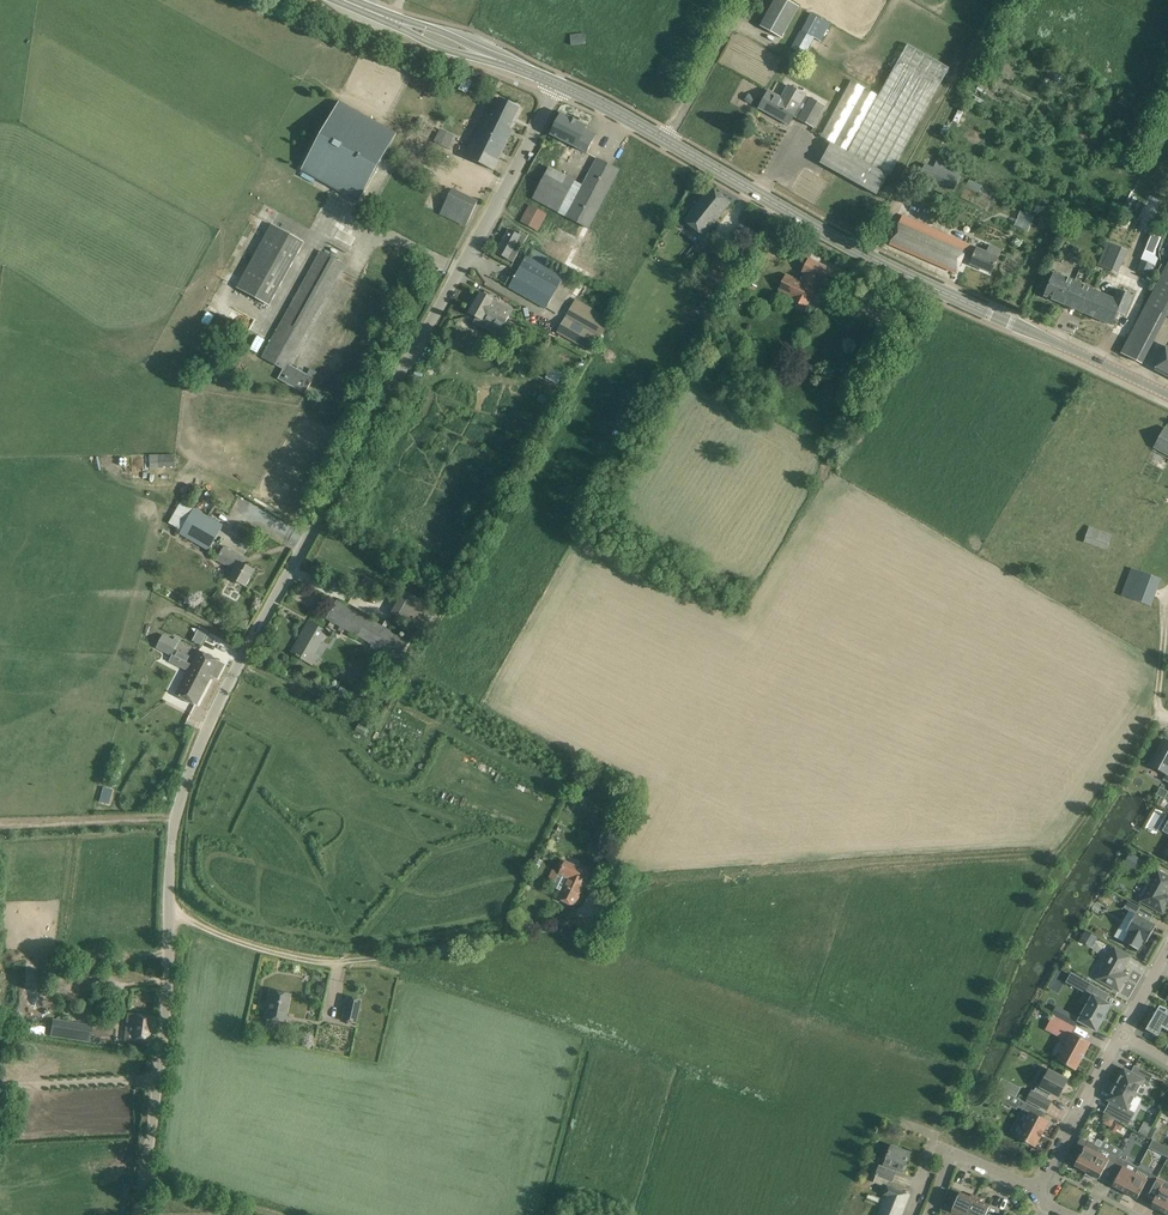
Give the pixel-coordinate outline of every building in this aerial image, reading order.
[(786,0),(775,0),(760,27),(782,39),(800,7),(786,0)] [(812,15),(802,33),(800,32),(792,49),(806,56),(815,39),(822,43),(832,25),(812,15)] [(570,35),(571,45),(586,44),(584,33),(570,35)] [(877,196),(889,176),(890,177),(950,69),(908,45),(880,96),(852,81),(821,138),(832,143),(820,164),(877,196)] [(1056,73),(1052,80),(1059,85),(1062,87),(1067,79),(1066,78),(1056,73)] [(782,99),(769,92),(760,109),(790,126),(795,116),(801,119),(799,121),(814,129),(826,108),(811,99),(811,100),(806,97),(807,96),(789,86),(782,99)] [(751,105),(755,97),(749,93),(744,101),(751,105)] [(510,129),(520,109),(500,99),(492,116),(487,114),(466,157),(494,171),(514,131),(510,129)] [(396,133),(338,103),(302,170),(303,171),(305,166),(361,197),(359,202),(396,133)] [(587,154),(597,135),(587,130),(588,127),(562,114),(551,135),(587,154)] [(435,142),(449,149),(455,137),(441,130),(435,142)] [(540,173),(550,152),(544,149),(533,170),(540,173)] [(576,182),(576,181),(550,167),(532,200),(558,214),(565,218),(589,230),(620,171),(597,158),(583,185),(576,182)] [(934,168),(926,164),(921,175),(954,190),(962,172),(937,160),(934,168)] [(440,215),(466,228),(479,202),(453,189),(440,215)] [(705,238),(731,205),(711,189),(685,222),(705,238)] [(531,203),(521,221),(540,231),(549,213),(531,203)] [(1020,211),(1016,227),(1030,231),(1035,216),(1020,211)] [(957,275),(965,257),(973,260),(971,265),(992,274),(1001,251),(990,246),(987,253),(969,245),(970,245),(904,216),(890,245),(957,275)] [(1143,258),(1138,270),(1149,275),(1154,263),(1159,265),(1156,247),(1163,230),(1151,224),(1148,231),(1154,233),(1143,258)] [(304,243),(272,225),(237,288),(269,306),(304,243)] [(510,230),(497,253),(514,263),(529,237),(521,233),(520,235),(510,230)] [(1098,264),(1117,273),(1123,259),(1104,251),(1098,264)] [(278,379),(305,394),(314,378),(308,375),(292,366),(347,266),(321,252),(269,346),(263,358),(284,369),(278,379)] [(528,255),(521,267),(509,288),(546,309),(566,276),(528,255)] [(810,259),(803,273),(805,275),(802,282),(787,275),(779,291),(793,298),(792,301),(807,308),(818,284),(833,291),(841,275),(810,259)] [(1146,307),(1166,316),(1167,317),(1167,263),(1166,267),(1161,276),(1146,307)] [(1050,273),(1043,289),(1048,291),(1045,297),(1112,326),(1118,313),(1125,316),(1134,296),(1119,290),(1115,300),(1110,298),(1055,274),(1054,275),(1050,273)] [(745,281),(734,303),(746,309),(757,287),(745,281)] [(481,293),(470,314),(501,331),(513,311),(481,293)] [(609,312),(576,294),(560,324),(594,341),(609,312)] [(1146,307),(1121,353),(1142,363),(1166,316),(1146,307)] [(1155,371),(1156,371),(1167,377),(1167,347),(1155,371)] [(551,367),(546,378),(558,385),(564,374),(551,367)] [(1154,449),(1167,456),(1167,429),(1166,428),(1154,449)] [(149,453),(149,467),(175,467),(175,453),(149,453)] [(224,525),(193,508),(192,511),(180,505),(170,523),(181,529),(179,534),(209,550),(224,525)] [(1089,527),(1084,543),(1107,550),(1112,535),(1089,527)] [(245,560),(224,548),(217,560),(235,570),(230,578),(246,587),(255,571),(243,564),(245,560)] [(1152,608),(1163,580),(1132,570),(1122,597),(1152,608)] [(371,579),(365,576),(362,583),(368,586),(371,579)] [(424,630),(436,607),(404,588),(391,611),(424,630)] [(326,620),(372,645),(399,660),(410,641),(338,600),(326,620)] [(299,640),(301,642),(294,654),(310,663),(327,633),(310,623),(299,640)] [(174,640),(164,634),(157,648),(172,656),(181,640),(176,637),(174,640)] [(179,650),(176,656),(187,662),(190,656),(179,650)] [(199,651),(176,694),(197,705),(212,677),(217,679),(225,665),(199,651)] [(342,685),(338,692),(345,696),(349,689),(342,685)] [(365,736),(370,728),(360,723),(355,731),(365,736)] [(1166,742),(1156,762),(1158,763),(1154,769),(1167,776),(1167,744),(1166,742)] [(103,787),(101,801),(111,802),(113,788),(103,787)] [(1142,861),(1130,855),(1123,866),(1135,873),(1142,861)] [(543,862),(536,859),(533,866),(539,869),(543,862)] [(591,873),(566,861),(560,873),(552,870),(548,880),(556,884),(560,874),(568,878),(559,899),(575,906),(591,873)] [(1152,880),(1149,880),(1140,896),(1141,900),(1140,901),(1163,914),(1167,904),(1167,896),(1165,894),(1167,890),(1167,877),(1157,870),(1152,880)] [(608,894),(619,895),(620,883),(609,882),(608,894)] [(1156,926),(1149,922),(1153,915),(1139,907),(1129,902),(1125,909),(1129,912),(1114,937),(1124,943),(1138,950),(1143,940),(1147,942),(1156,926)] [(607,919),(578,919),(578,934),(606,935),(607,919)] [(1102,938),(1105,932),(1098,928),(1095,933),(1102,938)] [(1092,948),(1098,938),(1086,931),(1080,941),(1092,948)] [(1130,957),(1114,948),(1107,962),(1102,963),(1100,967),(1101,972),(1097,979),(1119,992),(1128,976),(1122,973),(1130,957)] [(1091,984),(1080,1002),(1087,1006),(1078,1022),(1097,1032),(1111,1005),(1105,1002),(1109,995),(1091,984)] [(265,1019),(267,1019),(265,1028),(282,1030),(283,1022),(285,1023),(290,995),(270,991),(265,1019)] [(342,1022),(355,1025),(361,1000),(348,997),(342,1022)] [(1078,1022),(1079,1020),(1057,1007),(1053,1014),(1076,1027),(1078,1022)] [(1158,1037),(1162,1028),(1167,1032),(1167,1010),(1165,1013),(1158,1009),(1151,1022),(1151,1021),(1146,1030),(1158,1037)] [(128,1015),(124,1040),(133,1043),(133,1044),(150,1046),(155,1019),(128,1015)] [(1090,1043),(1072,1034),(1075,1027),(1053,1015),(1048,1025),(1067,1036),(1065,1038),(1069,1040),(1057,1061),(1075,1071),(1090,1043)] [(68,1038),(70,1021),(52,1018),(49,1035),(68,1038)] [(31,1025),(31,1036),(46,1036),(46,1025),(31,1025)] [(1115,1084),(1136,1096),(1144,1081),(1149,1084),(1154,1076),(1135,1066),(1131,1074),(1125,1071),(1121,1077),(1120,1076),(1115,1084)] [(1068,1080),(1049,1071),(1041,1087),(1037,1086),(1034,1092),(1032,1092),(1027,1101),(1047,1111),(1052,1102),(1048,1100),(1051,1094),(1059,1098),(1068,1080)] [(1016,1096),(1020,1087),(1010,1082),(1006,1091),(1016,1096)] [(1136,1096),(1115,1084),(1110,1093),(1112,1094),(1109,1100),(1115,1103),(1111,1111),(1129,1121),(1134,1112),(1128,1109),(1136,1096)] [(1006,1092),(1001,1101),(1017,1110),(1018,1107),(1022,1101),(1006,1092)] [(1027,1103),(1023,1110),(1011,1132),(1018,1137),(1018,1138),(1036,1147),(1041,1138),(1044,1133),(1049,1123),(1042,1120),(1046,1113),(1027,1103)] [(1151,1130),(1148,1136),(1155,1140),(1159,1134),(1151,1130)] [(1074,1166),(1087,1172),(1101,1147),(1088,1140),(1088,1142),(1081,1138),(1073,1152),(1080,1156),(1074,1166)] [(1094,1179),(1095,1177),(1099,1179),(1105,1169),(1111,1172),(1120,1157),(1123,1151),(1104,1141),(1101,1147),(1087,1172),(1086,1175),(1094,1179)] [(883,1203),(878,1214),(903,1214),(911,1195),(888,1186),(890,1181),(892,1182),(897,1171),(903,1173),(911,1154),(892,1146),(883,1168),(880,1167),(876,1176),(877,1176),(875,1182),(887,1187),(881,1202),(883,1203)] [(1029,1154),(1039,1159),(1042,1153),(1032,1148),(1029,1154)] [(1113,1186),(1125,1192),(1139,1167),(1120,1157),(1111,1172),(1118,1176),(1113,1186)] [(1143,1189),(1149,1193),(1157,1178),(1158,1177),(1139,1167),(1125,1192),(1138,1199),(1143,1189)] [(1167,1204),(1167,1184),(1157,1178),(1149,1193),(1156,1196),(1151,1206),(1163,1213),(1167,1204)] [(957,1214),(969,1214),(977,1197),(972,1195),(971,1198),(953,1190),(942,1214),(945,1214),(951,1214),(952,1213),(957,1214)] [(997,1213),(999,1210),(981,1202),(982,1199),(977,1197),(969,1214),(996,1214),(997,1213)]
